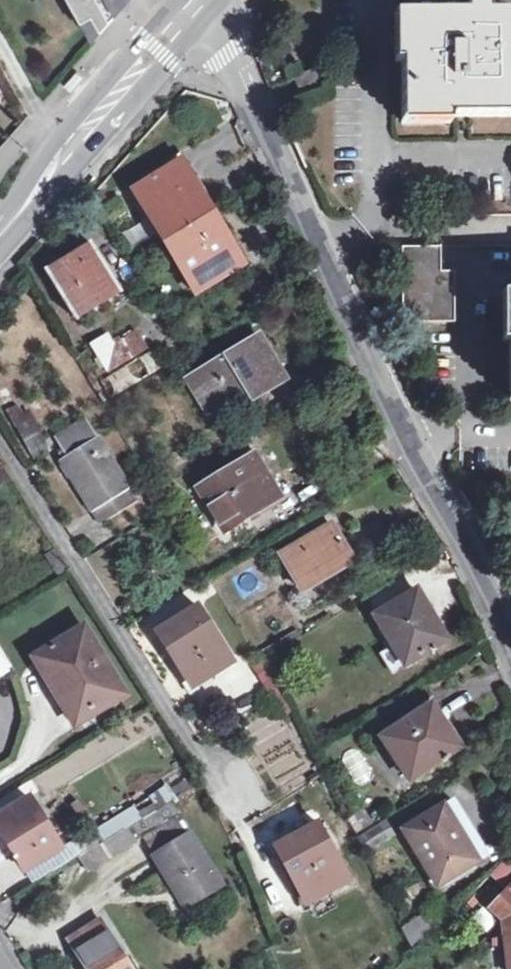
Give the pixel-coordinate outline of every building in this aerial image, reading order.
[(95,41),(132,0),(72,0),(95,41)] [(451,125),(451,118),(510,118),(510,13),(491,14),(490,6),(467,6),(467,13),(396,14),(397,63),(402,63),(404,125),(451,125)] [(79,68),(65,84),(72,90),(85,74),(79,68)] [(316,69),(295,79),(304,97),(324,87),(316,69)] [(134,190),(166,241),(214,212),(182,159),(134,190)] [(246,263),(214,212),(166,241),(198,293),(246,263)] [(92,244),(50,271),(78,314),(120,288),(92,244)] [(456,275),(442,275),(441,249),(405,249),(406,317),(456,317),(456,275)] [(144,333),(121,347),(112,335),(98,345),(115,372),(154,348),(144,333)] [(212,413),(240,396),(249,390),(255,399),(287,379),(261,336),(191,379),(212,413)] [(24,416),(7,386),(0,390),(0,398),(14,422),(24,416)] [(249,390),(240,396),(246,405),(255,399),(249,390)] [(14,422),(24,439),(38,430),(29,413),(24,416),(14,422)] [(100,525),(139,501),(85,416),(54,435),(67,456),(60,461),(100,525)] [(42,440),(38,430),(24,439),(29,448),(42,440)] [(47,449),(42,440),(29,448),(34,457),(47,449)] [(249,515),(281,496),(255,454),(200,487),(222,522),(245,508),(249,515)] [(333,525),(283,553),(304,589),(353,560),(333,525)] [(59,576),(70,569),(58,551),(48,557),(59,576)] [(418,589),(376,614),(407,664),(448,639),(418,589)] [(199,606),(159,631),(194,686),(235,661),(199,606)] [(82,716),(107,700),(110,705),(127,694),(85,625),(34,656),(46,677),(55,671),(82,716)] [(262,689),(240,703),(248,715),(270,702),(262,689)] [(445,722),(442,724),(430,707),(383,736),(412,779),(461,746),(445,722)] [(355,749),(340,758),(358,787),(373,778),(355,749)] [(0,815),(0,832),(24,870),(60,847),(30,797),(0,815)] [(174,799),(102,842),(80,856),(88,871),(182,814),(174,799)] [(460,835),(473,828),(455,800),(408,828),(440,882),(475,860),(460,835)] [(357,839),(364,855),(394,836),(386,821),(357,839)] [(318,823),(278,845),(308,902),(349,880),(318,823)] [(70,842),(80,856),(102,842),(93,828),(70,842)] [(191,834),(154,856),(185,906),(222,884),(191,834)] [(510,862),(494,877),(508,892),(491,909),(503,921),(509,968),(510,968),(510,863),(510,862)] [(413,951),(438,925),(428,911),(402,928),(413,951)] [(87,968),(131,968),(100,920),(69,939),(87,968)]
